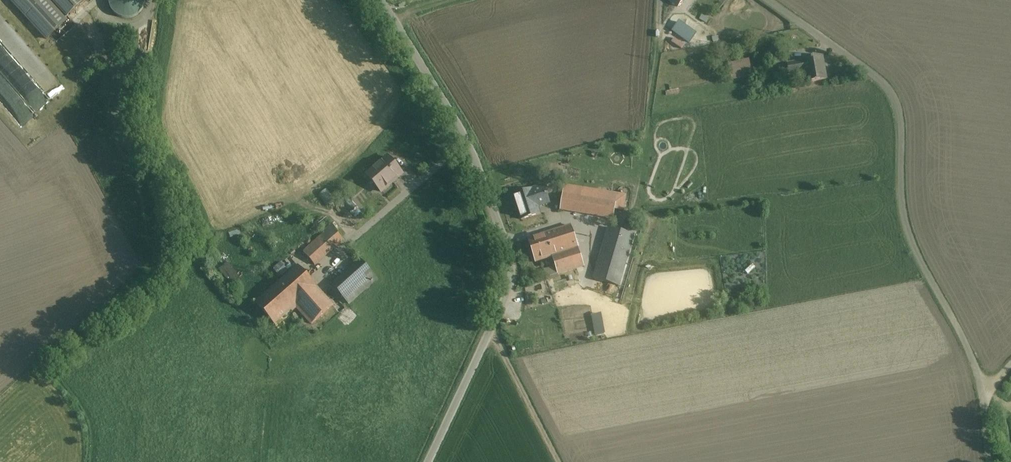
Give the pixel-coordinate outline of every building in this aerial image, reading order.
[(48,0),(11,0),(46,39),(67,20),(48,0)] [(67,17),(86,0),(52,0),(67,17)] [(114,12),(120,17),(127,18),(134,16),(140,12),(144,6),(144,0),(109,0),(110,6),(114,12)] [(673,32),(692,43),(698,32),(679,21),(673,32)] [(771,56),(772,65),(788,62),(787,53),(771,56)] [(822,58),(788,65),(790,75),(805,72),(807,83),(826,79),(822,58)] [(751,59),(733,62),(736,80),(754,77),(751,59)] [(388,158),(367,175),(381,192),(402,175),(388,158)] [(531,189),(515,194),(523,220),(540,214),(538,206),(550,202),(545,186),(532,190),(531,189)] [(564,186),(560,211),(613,219),(614,210),(623,211),(626,195),(564,186)] [(327,205),(334,201),(326,190),(320,195),(327,205)] [(622,232),(609,228),(594,279),(619,286),(635,228),(624,225),(622,232)] [(571,226),(528,240),(536,263),(552,257),(554,263),(543,267),(547,279),(584,267),(571,226)] [(332,227),(303,253),(314,265),(343,240),(332,227)] [(361,261),(332,286),(349,304),(377,279),(361,261)] [(228,262),(219,269),(230,282),(239,274),(228,262)] [(275,268),(282,276),(289,270),(282,262),(275,268)] [(298,266),(256,304),(275,325),(291,310),(292,312),(296,308),(312,325),(333,306),(298,266)]
